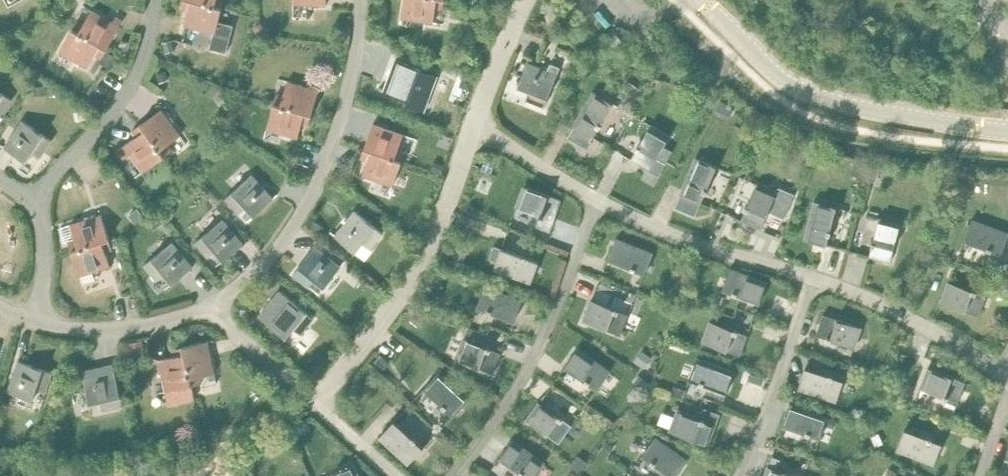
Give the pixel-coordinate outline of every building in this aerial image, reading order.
[(191,0),(183,0),(181,8),(188,10),(184,25),(214,33),(210,48),(226,52),(233,25),(218,21),(222,8),(191,0)] [(402,18),(434,23),(436,8),(443,9),(445,0),(404,0),(402,18)] [(78,20),(72,29),(107,49),(120,26),(113,22),(92,10),(84,23),(78,20)] [(116,17),(113,22),(120,26),(123,21),(116,17)] [(107,49),(72,29),(59,51),(87,67),(95,54),(101,58),(107,49)] [(615,32),(607,39),(614,46),(621,40),(615,32)] [(175,50),(171,39),(163,42),(166,52),(175,50)] [(656,39),(647,47),(655,56),(663,48),(656,39)] [(107,51),(101,62),(111,68),(117,56),(107,51)] [(396,59),(385,90),(408,99),(406,104),(424,111),(437,75),(429,72),(396,59)] [(528,62),(518,86),(529,91),(526,100),(545,107),(560,67),(551,63),(548,70),(528,62)] [(166,70),(157,74),(160,82),(169,78),(166,70)] [(464,77),(462,83),(464,88),(470,90),(474,80),(464,77)] [(277,94),(274,103),(312,115),(319,90),(288,81),(284,95),(277,94)] [(46,84),(34,86),(36,95),(47,93),(46,84)] [(0,116),(12,99),(0,91),(0,116)] [(594,92),(574,126),(568,137),(568,138),(570,136),(588,146),(613,103),(594,92)] [(312,115),(274,103),(267,129),(298,137),(302,123),(309,125),(312,115)] [(140,124),(164,156),(172,150),(168,144),(180,135),(161,109),(140,124)] [(22,120),(4,147),(26,162),(33,152),(40,157),(52,140),(22,120)] [(136,136),(124,145),(143,171),(164,156),(140,124),(132,130),(136,136)] [(364,148),(401,161),(405,151),(398,149),(403,135),(373,124),(364,148)] [(651,125),(631,159),(650,170),(659,175),(673,151),(664,146),(670,136),(651,125)] [(401,161),(364,148),(361,158),(367,160),(362,175),(393,186),(401,161)] [(696,216),(701,203),(717,166),(697,158),(681,194),(676,207),(696,216)] [(486,159),(482,168),(492,172),(496,163),(486,159)] [(434,161),(432,169),(441,172),(443,164),(434,161)] [(872,167),(868,179),(876,181),(879,169),(872,167)] [(252,174),(225,198),(239,213),(246,207),(254,216),(273,198),(252,174)] [(762,229),(769,212),(783,218),(792,198),(791,198),(793,193),(778,187),(776,192),(757,184),(742,220),(762,229)] [(525,186),(517,207),(540,215),(536,226),(550,232),(555,220),(562,200),(525,186)] [(816,201),(806,240),(827,245),(837,207),(816,201)] [(355,210),(335,236),(355,252),(363,243),(370,249),(383,233),(355,210)] [(68,241),(71,251),(109,239),(101,214),(70,224),(75,238),(68,241)] [(311,218),(305,226),(315,233),(321,225),(311,218)] [(879,218),(870,257),(891,262),(901,223),(879,218)] [(223,219),(195,242),(208,257),(215,251),(223,261),(243,244),(223,219)] [(965,240),(1001,254),(1000,256),(1007,259),(1007,238),(1007,237),(1007,233),(972,220),(965,240)] [(109,239),(71,251),(79,275),(110,265),(105,251),(112,249),(109,239)] [(617,239),(608,259),(646,274),(654,254),(617,239)] [(172,242),(144,264),(157,280),(164,274),(172,284),(192,267),(172,242)] [(315,246),(293,274),(309,287),(315,280),(324,287),(340,266),(315,246)] [(467,252),(455,246),(451,254),(463,260),(467,252)] [(502,248),(494,269),(532,282),(539,262),(502,248)] [(925,251),(920,264),(930,267),(935,254),(925,251)] [(707,262),(699,259),(696,270),(704,272),(707,262)] [(731,269),(723,289),(760,303),(768,282),(731,269)] [(949,282),(942,302),(979,316),(987,295),(949,282)] [(485,286),(477,307),(514,321),(522,301),(485,286)] [(313,318),(285,296),(279,291),(259,316),(265,321),(286,338),(293,328),(301,334),(313,318)] [(592,300),(584,320),(622,335),(630,315),(592,300)] [(689,302),(679,303),(680,312),(690,311),(689,302)] [(418,311),(411,320),(418,325),(425,316),(418,311)] [(824,314),(817,335),(854,348),(862,327),(824,314)] [(712,322),(704,342),(741,356),(748,335),(712,322)] [(464,338),(456,359),(494,373),(502,353),(464,338)] [(208,341),(182,347),(191,385),(192,385),(201,383),(200,376),(215,373),(208,341)] [(86,344),(74,345),(75,353),(87,352),(86,344)] [(174,356),(159,359),(169,405),(195,399),(192,385),(191,385),(182,347),(172,349),(174,356)] [(578,348),(565,366),(598,389),(611,372),(578,348)] [(643,351),(635,362),(644,368),(652,357),(643,351)] [(375,361),(384,369),(390,362),(381,354),(375,361)] [(698,358),(690,379),(727,392),(735,372),(698,358)] [(18,360),(8,390),(32,399),(36,388),(45,391),(52,372),(18,360)] [(113,365),(82,372),(89,403),(101,401),(103,410),(123,405),(113,365)] [(806,368),(799,388),(837,401),(844,380),(806,368)] [(929,368),(921,388),(958,402),(966,382),(929,368)] [(439,372),(424,388),(453,415),(468,399),(439,372)] [(650,382),(639,374),(634,381),(645,389),(650,382)] [(899,384),(895,394),(903,397),(907,387),(899,384)] [(683,389),(674,386),(671,394),(681,398),(683,393),(682,392),(683,389)] [(0,395),(0,401),(8,404),(12,394),(2,390),(0,395)] [(540,402),(527,420),(560,443),(573,425),(540,402)] [(790,404),(783,425),(821,438),(828,417),(790,404)] [(363,416),(353,408),(347,415),(357,423),(363,416)] [(678,411),(671,431),(708,445),(715,425),(720,413),(706,408),(701,411),(698,418),(678,411)] [(828,418),(826,424),(834,427),(837,421),(828,418)] [(306,420),(294,425),(298,434),(310,429),(306,420)] [(394,421),(380,437),(409,464),(424,448),(394,421)] [(905,429),(897,449),(934,464),(942,443),(905,429)] [(643,455),(671,475),(676,475),(687,461),(656,437),(643,455)] [(500,457),(526,475),(535,475),(545,463),(512,440),(500,457)] [(607,440),(599,451),(607,456),(615,446),(607,440)] [(772,455),(769,465),(776,467),(779,457),(772,455)] [(334,473),(335,475),(359,475),(354,464),(334,473)] [(766,475),(796,475),(769,467),(766,475)]
